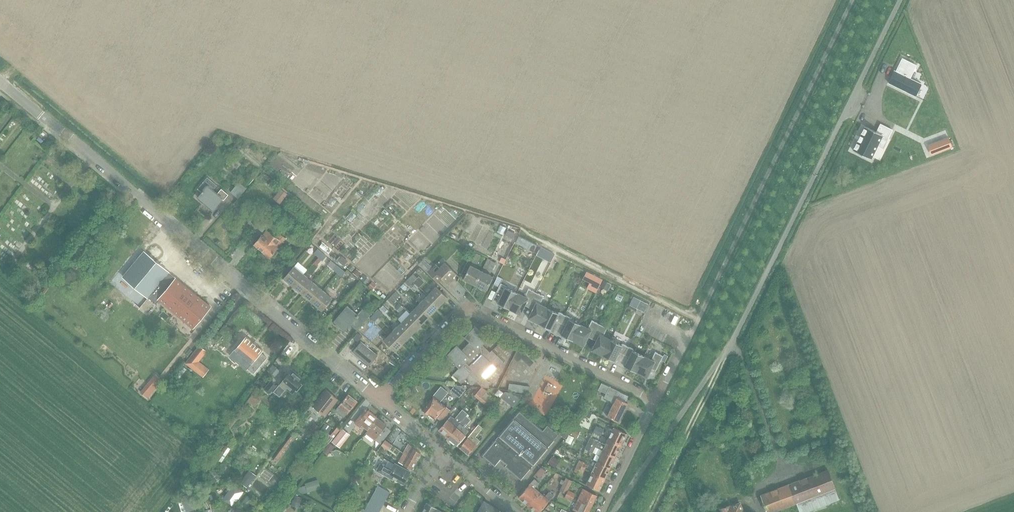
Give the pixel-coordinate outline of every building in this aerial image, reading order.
[(894,71),(888,82),(915,96),(921,84),(909,78),(916,65),(902,58),(896,71),(894,71)] [(859,136),(853,150),(871,159),(878,145),(881,138),(882,136),(887,138),(892,130),(880,124),(876,132),(864,126),(859,136)] [(948,137),(934,142),(937,152),(952,147),(948,137)] [(75,174),(79,178),(88,170),(84,166),(75,174)] [(291,177),(281,188),(288,194),(298,184),(291,177)] [(217,194),(212,190),(216,185),(207,178),(197,189),(202,193),(198,197),(204,203),(205,202),(213,209),(221,198),(223,200),(228,195),(221,189),(217,194)] [(268,185),(273,190),(277,186),(271,181),(268,185)] [(239,182),(230,192),(237,198),(246,188),(239,182)] [(280,204),(287,194),(281,189),(273,198),(280,204)] [(262,232),(272,220),(272,219),(273,218),(266,212),(265,214),(262,212),(256,219),(252,224),(262,232)] [(510,228),(514,217),(508,215),(505,226),(510,228)] [(494,241),(502,225),(494,221),(485,237),(494,241)] [(280,234),(277,238),(267,230),(262,236),(261,235),(253,244),(270,258),(277,249),(278,249),(286,238),(280,234)] [(530,242),(527,248),(533,251),(537,245),(530,242)] [(330,250),(322,243),(319,246),(328,253),(330,250)] [(318,257),(321,253),(317,249),(313,253),(318,257)] [(143,252),(123,276),(147,297),(148,297),(161,307),(164,304),(192,328),(210,307),(143,252)] [(562,262),(565,254),(560,252),(557,260),(562,262)] [(322,261),(326,256),(321,253),(318,257),(322,261)] [(476,264),(480,255),(476,253),(471,262),(476,264)] [(341,256),(337,261),(343,266),(347,261),(341,256)] [(436,265),(432,268),(423,259),(418,263),(428,273),(438,283),(442,279),(447,283),(456,274),(445,263),(439,268),(436,265)] [(487,259),(483,267),(487,270),(488,268),(492,270),(496,263),(487,259)] [(527,261),(524,265),(530,270),(533,266),(527,261)] [(293,286),(303,274),(293,266),(283,278),(293,286)] [(475,285),(481,272),(470,266),(463,279),(475,285)] [(341,277),(345,272),(340,268),(336,273),(341,277)] [(586,271),(582,279),(598,287),(602,279),(586,271)] [(481,272),(475,285),(486,291),(493,277),(481,272)] [(302,294),(312,282),(303,274),(293,286),(302,294)] [(408,278),(413,282),(417,278),(413,274),(408,278)] [(409,286),(413,282),(408,278),(404,282),(409,286)] [(603,281),(600,287),(607,290),(610,284),(603,281)] [(312,302),(322,290),(312,282),(302,294),(312,302)] [(508,309),(516,293),(506,288),(507,286),(500,283),(491,302),(497,305),(498,304),(497,304),(498,303),(508,309)] [(359,294),(364,288),(360,284),(355,291),(359,294)] [(427,296),(438,307),(447,298),(436,286),(427,296)] [(401,295),(405,291),(400,287),(396,290),(401,295)] [(528,308),(536,293),(528,289),(524,296),(516,293),(508,309),(520,314),(524,305),(528,307),(528,308)] [(322,290),(312,302),(322,310),(332,298),(322,290)] [(391,295),(395,300),(399,295),(395,291),(391,295)] [(547,308),(540,304),(544,296),(536,293),(528,308),(529,308),(532,309),(528,318),(539,324),(547,308)] [(391,304),(395,300),(391,295),(387,300),(391,304)] [(430,316),(438,307),(427,296),(418,304),(430,316)] [(633,297),(629,305),(636,308),(640,300),(633,297)] [(399,312),(403,308),(398,303),(394,307),(399,312)] [(421,324),(430,316),(418,304),(410,313),(421,324)] [(370,315),(362,309),(357,315),(347,306),(334,321),(345,330),(351,322),(358,329),(370,315)] [(555,334),(564,315),(558,312),(558,313),(547,308),(539,324),(550,330),(549,330),(549,331),(555,334)] [(374,313),(378,317),(382,313),(378,309),(374,313)] [(378,317),(374,313),(370,317),(381,328),(384,325),(382,322),(378,317)] [(412,333),(421,324),(410,313),(401,322),(412,333)] [(572,340),(580,324),(570,319),(570,318),(564,315),(555,334),(561,337),(561,336),(561,335),(572,340)] [(170,326),(178,332),(182,327),(174,320),(170,326)] [(592,339),(599,324),(591,320),(588,328),(580,324),(572,340),(583,346),(588,337),(591,339),(592,339)] [(404,342),(412,333),(401,322),(392,331),(404,342)] [(603,356),(611,339),(603,336),(607,328),(599,324),(592,339),(596,341),(591,350),(603,356)] [(503,361),(498,356),(492,350),(489,353),(482,346),(488,339),(474,326),(464,337),(469,342),(462,350),(456,345),(446,356),(459,368),(452,375),(461,383),(465,379),(471,384),(473,384),(476,381),(482,387),(489,387),(490,382),(482,374),(492,364),(496,368),(503,361)] [(395,351),(404,342),(392,331),(383,340),(395,351)] [(180,332),(173,334),(175,342),(182,339),(180,332)] [(357,333),(353,338),(357,342),(362,337),(357,333)] [(196,337),(189,346),(192,349),(199,340),(196,337)] [(236,349),(235,350),(251,363),(247,368),(253,373),(266,357),(260,353),(262,350),(246,337),(236,349)] [(618,365),(628,346),(622,343),(621,345),(611,339),(603,356),(614,361),(613,362),(612,362),(618,365)] [(368,365),(377,355),(361,342),(356,347),(354,345),(351,349),(353,351),(352,352),(368,365)] [(185,343),(178,348),(184,356),(191,350),(185,343)] [(199,346),(185,363),(192,368),(203,377),(208,370),(198,361),(206,351),(199,346)] [(526,350),(536,359),(540,355),(530,346),(526,350)] [(643,356),(635,351),(633,351),(634,349),(628,346),(618,365),(624,368),(624,367),(635,372),(643,356)] [(643,356),(635,372),(646,378),(651,369),(655,371),(659,363),(663,356),(655,352),(651,360),(643,356)] [(179,379),(186,370),(182,366),(174,375),(179,379)] [(301,383),(303,380),(291,370),(277,386),(271,381),(264,389),(270,393),(273,389),(281,395),(286,388),(292,393),(295,390),(297,391),(303,384),(301,383)] [(517,374),(516,382),(536,385),(538,377),(517,374)] [(439,401),(447,392),(449,394),(453,390),(458,395),(463,390),(458,385),(444,383),(422,410),(428,415),(429,414),(435,419),(437,417),(441,420),(450,410),(439,401)] [(509,383),(508,390),(529,393),(530,386),(509,383)] [(601,383),(598,390),(606,394),(609,387),(601,383)] [(606,394),(604,398),(611,401),(611,402),(613,403),(607,416),(619,422),(627,403),(616,398),(619,391),(609,387),(606,394)] [(479,400),(485,393),(486,391),(481,388),(474,396),(479,400)] [(324,416),(337,399),(326,389),(312,406),(324,416)] [(512,407),(523,394),(505,392),(500,397),(512,407)] [(485,393),(479,400),(484,404),(490,397),(485,393)] [(347,414),(357,402),(348,394),(334,411),(337,413),(343,418),(347,413),(347,414)] [(252,395),(247,401),(254,406),(259,400),(252,395)] [(495,396),(486,406),(490,408),(498,399),(495,396)] [(297,410),(291,404),(289,407),(293,410),(289,414),(292,416),(297,410)] [(367,430),(377,418),(368,410),(367,411),(365,409),(354,423),(360,428),(362,426),(367,430)] [(447,438),(464,417),(467,414),(462,410),(454,419),(451,416),(438,430),(447,438)] [(547,426),(543,431),(519,411),(514,417),(515,417),(513,419),(498,436),(499,436),(496,440),(495,439),(481,456),(495,467),(502,459),(507,463),(504,466),(521,481),(531,469),(530,469),(533,465),(548,448),(547,448),(549,446),(549,447),(555,441),(554,440),(558,435),(547,426)] [(587,412),(581,419),(585,422),(591,415),(587,412)] [(226,426),(233,416),(230,414),(223,424),(226,426)] [(230,429),(237,419),(233,416),(226,426),(230,429)] [(464,417),(447,438),(456,445),(468,431),(464,427),(469,421),(464,417)] [(377,418),(367,430),(365,433),(375,440),(386,426),(377,418)] [(600,426),(609,430),(612,422),(603,418),(600,426)] [(306,432),(311,436),(319,427),(314,423),(306,432)] [(325,423),(321,428),(327,433),(331,428),(325,423)] [(478,424),(459,447),(468,455),(480,441),(475,437),(482,428),(478,424)] [(558,434),(564,438),(572,429),(566,424),(558,434)] [(577,438),(581,428),(576,425),(573,431),(571,430),(569,435),(571,435),(577,438)] [(595,426),(592,432),(600,436),(603,430),(595,426)] [(608,439),(621,446),(626,434),(614,427),(608,439)] [(342,429),(332,442),(339,448),(350,435),(342,429)] [(385,440),(390,444),(391,443),(389,441),(391,439),(392,440),(397,434),(392,431),(388,436),(385,440)] [(569,435),(565,442),(570,444),(574,438),(569,435)] [(289,436),(271,461),(275,464),(293,439),(289,436)] [(605,445),(598,441),(590,437),(587,443),(595,447),(602,450),(615,457),(621,446),(608,439),(605,445)] [(391,445),(390,444),(385,440),(381,445),(388,450),(391,445)] [(335,447),(329,443),(326,447),(331,451),(335,447)] [(592,452),(595,447),(587,443),(585,449),(592,452)] [(403,453),(416,461),(420,453),(408,444),(403,453)] [(220,464),(230,449),(225,445),(215,460),(220,464)] [(555,455),(561,460),(566,454),(559,449),(555,455)] [(610,468),(615,457),(602,450),(597,462),(610,468)] [(587,451),(583,460),(591,463),(595,454),(587,451)] [(411,470),(416,461),(403,453),(398,462),(411,470)] [(560,461),(552,456),(547,463),(555,468),(560,461)] [(577,465),(584,469),(586,464),(579,460),(577,465)] [(605,479),(610,468),(597,462),(592,473),(605,479)] [(404,484),(410,472),(394,464),(391,470),(380,464),(376,471),(392,480),(393,478),(404,484)] [(581,475),(584,469),(577,465),(574,471),(581,475)] [(541,467),(535,474),(539,478),(545,471),(541,467)] [(795,504),(799,511),(804,511),(837,499),(825,469),(759,495),(765,511),(770,511),(795,502),(795,504)] [(247,488),(256,476),(250,471),(241,483),(247,488)] [(599,491),(605,479),(592,473),(586,484),(599,491)] [(567,494),(574,497),(575,493),(568,490),(572,481),(565,478),(564,481),(562,485),(559,491),(567,494)] [(528,506),(539,493),(534,488),(538,483),(534,479),(518,498),(528,506)] [(317,490),(314,481),(305,483),(305,485),(299,487),(296,491),(302,494),(317,490)] [(229,491),(233,486),(227,482),(224,487),(229,491)] [(371,498),(382,505),(389,492),(378,485),(371,498)] [(577,499),(592,506),(597,495),(582,488),(577,499)] [(528,506),(536,511),(539,511),(553,495),(549,491),(544,497),(539,493),(528,506)] [(189,494),(180,496),(185,511),(193,509),(189,494)] [(353,497),(348,506),(354,509),(359,500),(353,497)] [(382,505),(371,498),(365,510),(364,511),(378,511),(382,505)] [(592,506),(577,499),(572,510),(577,511),(589,511),(592,506)] [(500,511),(484,501),(477,511),(499,511),(500,511)] [(426,503),(421,511),(442,511),(426,503)] [(719,509),(720,511),(742,511),(738,503),(728,507),(727,506),(719,509)]
